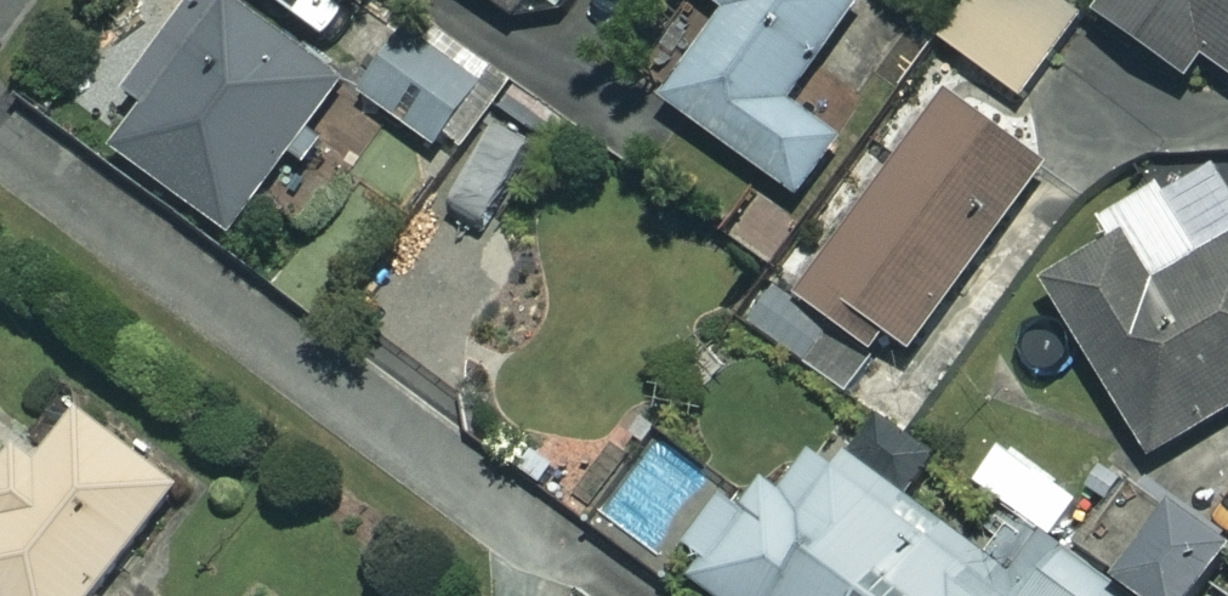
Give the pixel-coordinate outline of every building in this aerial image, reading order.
[(213,0),(205,0),(143,90),(157,100),(118,156),(235,237),(339,87),(213,0)] [(522,23),(537,0),(487,0),(522,23)] [(787,111),(827,59),(846,73),(888,19),(865,0),(718,0),(732,11),(661,102),(793,204),(835,149),(787,111)] [(1046,0),(973,0),(942,42),(1022,102),(1079,25),(1046,0)] [(1093,22),(1188,85),(1203,61),(1227,77),(1227,0),(1108,0),(1093,22)] [(413,29),(368,90),(450,150),(495,90),(413,29)] [(1033,166),(950,108),(808,310),(890,368),(1033,166)] [(1210,258),(1156,176),(1099,214),(1119,244),(1043,294),(1156,466),(1227,418),(1227,247),(1210,258)] [(496,226),(457,207),(424,274),(463,293),(496,226)] [(80,415),(39,465),(18,448),(0,470),(0,595),(93,595),(176,493),(80,415)] [(1110,592),(1057,552),(1088,512),(1033,471),(974,550),(830,441),(771,520),(654,432),(591,516),(675,579),(682,568),(719,595),(1107,595),(1110,592)] [(1148,481),(1087,565),(1129,595),(1207,595),(1227,568),(1227,540),(1148,481)]
